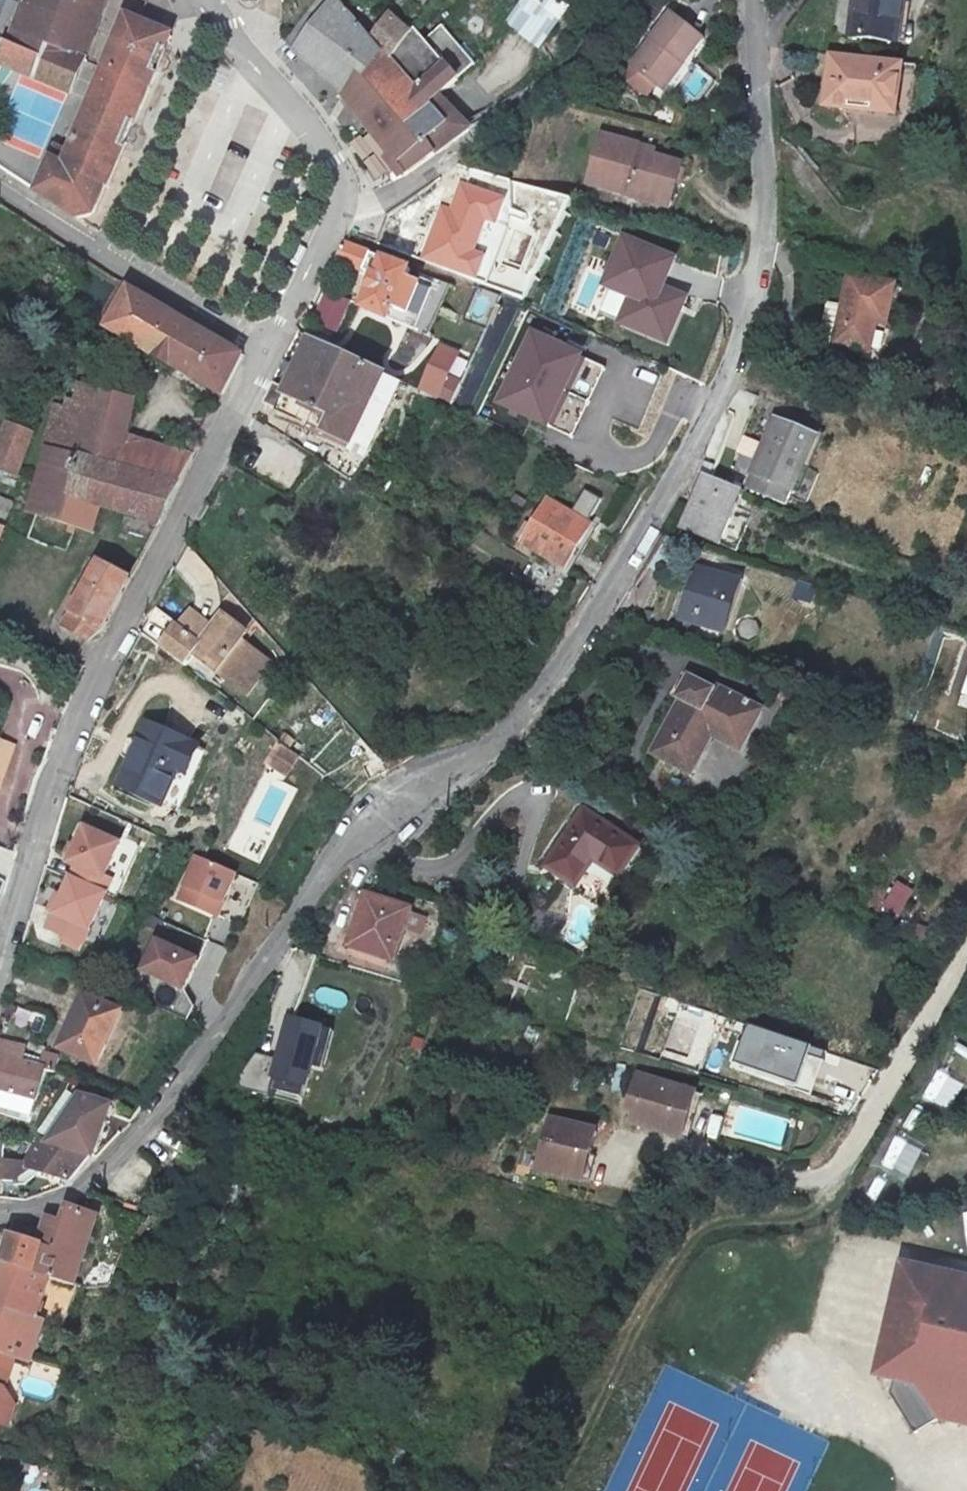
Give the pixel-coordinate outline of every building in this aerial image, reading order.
[(61,2),(62,0),(34,0),(10,33),(43,48),(51,30),(52,28),(61,2)] [(110,21),(118,0),(62,0),(61,2),(110,21)] [(391,55),(403,36),(410,26),(390,6),(372,30),(343,0),(309,0),(285,30),(303,50),(343,84),(357,64),(366,69),(382,45),(391,55)] [(502,20),(535,48),(570,7),(563,0),(519,0),(502,20)] [(852,11),(845,10),(842,32),(891,38),(896,0),(854,0),(852,11)] [(854,0),(846,0),(845,10),(852,11),(854,0)] [(89,41),(110,21),(61,2),(52,28),(89,41)] [(705,38),(670,10),(630,62),(628,83),(640,94),(647,94),(656,85),(663,91),(705,38)] [(112,72),(155,93),(175,40),(141,24),(134,21),(127,37),(112,72)] [(51,30),(43,48),(10,33),(0,54),(70,86),(84,52),(89,41),(52,28),(51,30)] [(428,97),(391,55),(382,45),(366,69),(357,64),(343,84),(390,146),(405,165),(441,145),(459,133),(428,97)] [(867,94),(890,99),(896,57),(832,48),(825,99),(866,106),(867,94)] [(155,93),(112,72),(70,165),(56,160),(42,197),(84,226),(104,221),(113,192),(117,195),(155,93)] [(438,89),(428,97),(459,133),(473,118),(438,89)] [(889,110),(890,99),(867,94),(866,106),(889,110)] [(599,130),(584,183),(667,206),(680,161),(649,152),(635,148),(637,141),(599,130)] [(652,145),(637,141),(635,148),(649,152),(652,145)] [(405,165),(390,146),(363,165),(373,180),(386,174),(405,165)] [(441,204),(422,258),(479,279),(487,250),(477,247),(487,223),(496,225),(505,198),(462,181),(451,208),(441,204)] [(685,257),(635,237),(616,283),(643,294),(632,320),(663,334),(667,324),(683,331),(692,310),(678,304),(684,291),(673,286),(685,257)] [(343,247),(337,258),(377,275),(363,306),(389,317),(394,307),(409,313),(422,282),(407,276),(411,266),(347,241),(343,247)] [(885,318),(895,280),(851,268),(843,295),(827,291),(824,301),(817,329),(819,333),(868,347),(876,318),(876,316),(885,318)] [(105,329),(222,396),(242,356),(185,320),(130,286),(105,329)] [(486,325),(499,296),(478,287),(465,316),(486,325)] [(697,296),(684,291),(678,304),(692,310),(697,296)] [(679,341),(683,331),(667,324),(663,334),(679,341)] [(584,354),(535,331),(502,400),(551,423),(584,354)] [(380,374),(311,341),(278,410),(348,444),(380,374)] [(422,387),(440,395),(460,353),(442,345),(422,387)] [(584,354),(551,423),(575,434),(607,365),(584,354)] [(161,521),(191,457),(127,438),(136,402),(75,386),(68,411),(46,406),(35,447),(40,449),(23,513),(88,532),(96,506),(123,514),(115,536),(145,545),(149,540),(161,521)] [(779,496),(809,427),(768,411),(758,431),(763,434),(742,481),(779,496)] [(10,473),(22,434),(0,426),(0,470),(10,473)] [(708,527),(727,479),(698,466),(695,472),(679,515),(708,527)] [(0,470),(0,481),(7,483),(10,473),(0,470)] [(590,516),(599,497),(583,490),(574,509),(590,516)] [(601,529),(557,505),(536,544),(578,567),(601,529)] [(694,559),(671,598),(704,618),(727,578),(694,559)] [(99,637),(128,578),(94,562),(62,628),(86,639),(99,637)] [(181,612),(171,626),(197,646),(208,631),(181,612)] [(236,676),(247,663),(230,650),(236,644),(212,625),(208,631),(197,646),(171,626),(154,647),(171,660),(176,655),(187,664),(231,696),(243,682),(236,676)] [(171,660),(183,669),(187,664),(176,655),(171,660)] [(259,672),(247,663),(236,676),(243,682),(231,696),(235,700),(259,672)] [(744,750),(766,711),(718,685),(715,689),(692,676),(680,696),(685,699),(656,750),(694,771),(715,733),(744,750)] [(183,777),(196,750),(143,729),(116,789),(159,809),(174,773),(183,777)] [(397,754),(403,763),(421,753),(415,743),(397,754)] [(0,744),(0,776),(10,748),(0,744)] [(286,746),(272,766),(289,777),(302,757),(286,746)] [(202,753),(196,750),(183,777),(174,773),(159,809),(173,815),(202,753)] [(623,874),(645,843),(589,805),(549,861),(578,881),(598,854),(623,874)] [(96,877),(111,843),(76,827),(60,863),(67,865),(62,877),(37,929),(73,945),(97,893),(103,881),(96,877)] [(211,914),(230,872),(191,854),(172,896),(211,914)] [(402,911),(359,897),(353,916),(395,930),(402,911)] [(395,930),(353,916),(343,950),(386,963),(395,930)] [(152,946),(140,975),(182,993),(195,965),(152,946)] [(115,1011),(78,996),(57,1051),(94,1066),(115,1011)] [(279,1066),(275,1083),(307,1090),(311,1070),(320,1032),(288,1025),(279,1066)] [(811,1048),(752,1028),(738,1068),(797,1088),(811,1048)] [(332,1035),(320,1032),(311,1070),(324,1073),(332,1035)] [(40,1084),(45,1071),(49,1057),(40,1054),(35,1069),(20,1065),(25,1050),(0,1043),(0,1092),(35,1102),(40,1084)] [(45,1071),(52,1074),(56,1059),(49,1057),(45,1071)] [(272,1096),(275,1083),(279,1066),(256,1061),(234,1094),(271,1102),(272,1096)] [(638,1106),(637,1109),(690,1125),(702,1088),(639,1068),(631,1093),(642,1096),(638,1106)] [(966,1100),(966,1081),(964,1070),(934,1080),(943,1107),(966,1100)] [(52,1074),(45,1071),(40,1084),(48,1087),(52,1074)] [(304,1103),(307,1090),(275,1083),(272,1096),(304,1103)] [(642,1096),(631,1093),(627,1103),(638,1106),(642,1096)] [(69,1095),(50,1145),(77,1153),(86,1155),(101,1105),(69,1095)] [(690,1125),(637,1109),(633,1119),(686,1135),(690,1125)] [(589,1180),(597,1154),(604,1156),(612,1133),(564,1117),(547,1168),(589,1180)] [(62,1180),(77,1153),(50,1145),(41,1143),(22,1171),(62,1180)] [(604,1156),(597,1154),(589,1180),(595,1182),(604,1156)] [(14,1183),(22,1171),(0,1165),(1,1181),(14,1183)] [(56,1281),(87,1290),(100,1260),(89,1258),(99,1221),(71,1213),(64,1229),(38,1221),(35,1230),(21,1227),(8,1267),(56,1281)] [(905,1261),(879,1376),(897,1381),(924,1387),(945,1416),(966,1422),(966,1275),(905,1261)] [(56,1281),(8,1267),(0,1294),(0,1355),(17,1360),(39,1367),(50,1324),(57,1325),(63,1304),(51,1300),(56,1281)] [(17,1360),(0,1355),(0,1417),(17,1360)] [(924,1387),(897,1381),(894,1395),(921,1434),(945,1416),(924,1387)]
